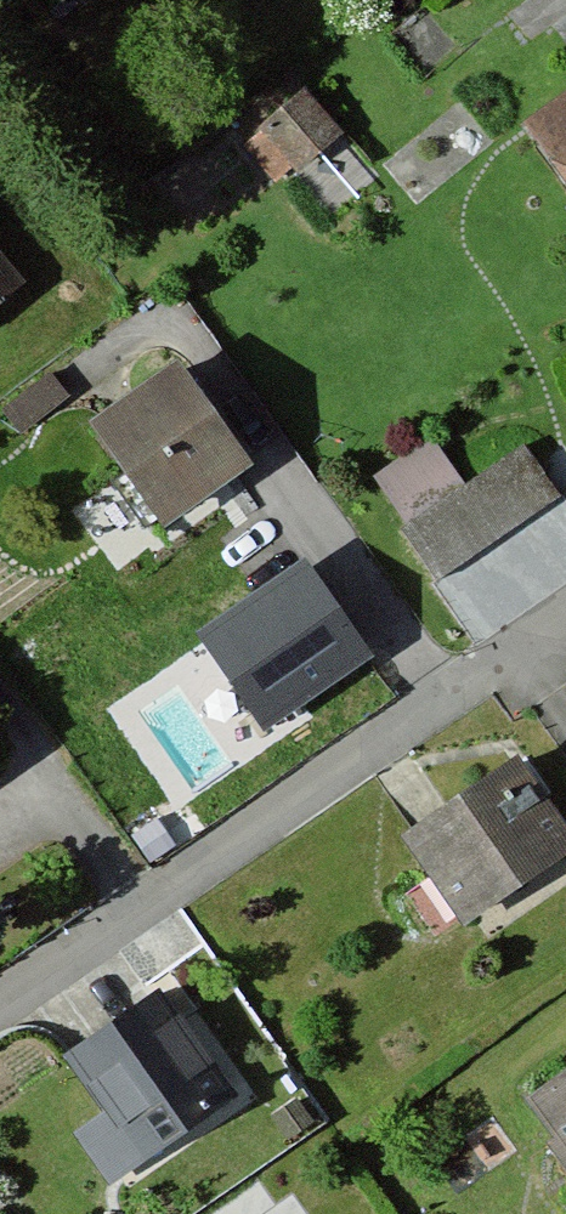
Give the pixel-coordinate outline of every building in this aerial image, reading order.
[(339,139),(294,80),(163,178),(208,237),(339,139)] [(521,116),(565,179),(565,84),(521,116)] [(27,277),(0,245),(0,299),(27,277)] [(245,460),(171,353),(81,414),(156,522),(245,460)] [(427,437),(371,477),(443,577),(544,505),(505,452),(461,484),(427,437)] [(368,654),(304,562),(198,636),(262,728),(368,654)] [(398,837),(429,881),(399,901),(436,954),(565,864),(565,835),(512,757),(398,837)] [(151,982),(57,1049),(133,1155),(227,1087),(151,982)] [(523,1099),(565,1157),(565,1068),(523,1099)]
